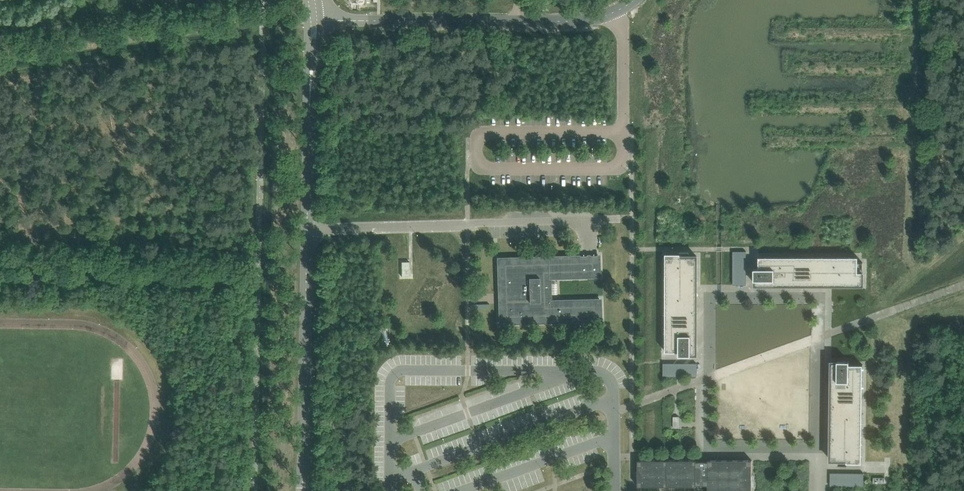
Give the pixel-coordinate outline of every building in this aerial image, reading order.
[(666,352),(679,352),(679,355),(691,355),(691,354),(697,354),(697,348),(698,348),(698,343),(694,343),(694,338),(697,338),(697,316),(698,316),(698,311),(694,311),(694,305),(697,306),(697,283),(698,283),(698,278),(695,278),(694,273),(697,273),(697,256),(681,256),(681,254),(666,254),(666,352)] [(600,276),(599,255),(498,258),(499,281),(501,281),(505,293),(505,300),(502,300),(502,302),(500,302),(500,323),(601,320),(600,299),(551,301),(550,277),(600,276)] [(858,272),(858,269),(858,257),(836,257),(836,259),(831,259),(831,257),(786,257),(786,259),(782,259),(782,257),(759,257),(759,269),(754,269),(754,280),(756,280),(756,285),(863,285),(863,272),(858,272)] [(410,261),(402,261),(402,276),(410,276),(410,261)] [(863,365),(850,364),(850,361),(838,361),(838,362),(832,362),(832,368),(831,368),(831,373),(835,373),(835,378),(832,378),(832,400),(831,400),(831,405),(834,405),(834,410),(831,410),(831,433),(830,433),(830,438),(834,438),(834,443),(831,443),(831,460),(847,460),(847,463),(862,463),(863,365)] [(752,487),(752,460),(708,460),(708,461),(697,461),(697,460),(638,460),(638,486),(697,486),(697,481),(708,481),(708,490),(752,490),(752,487)]
